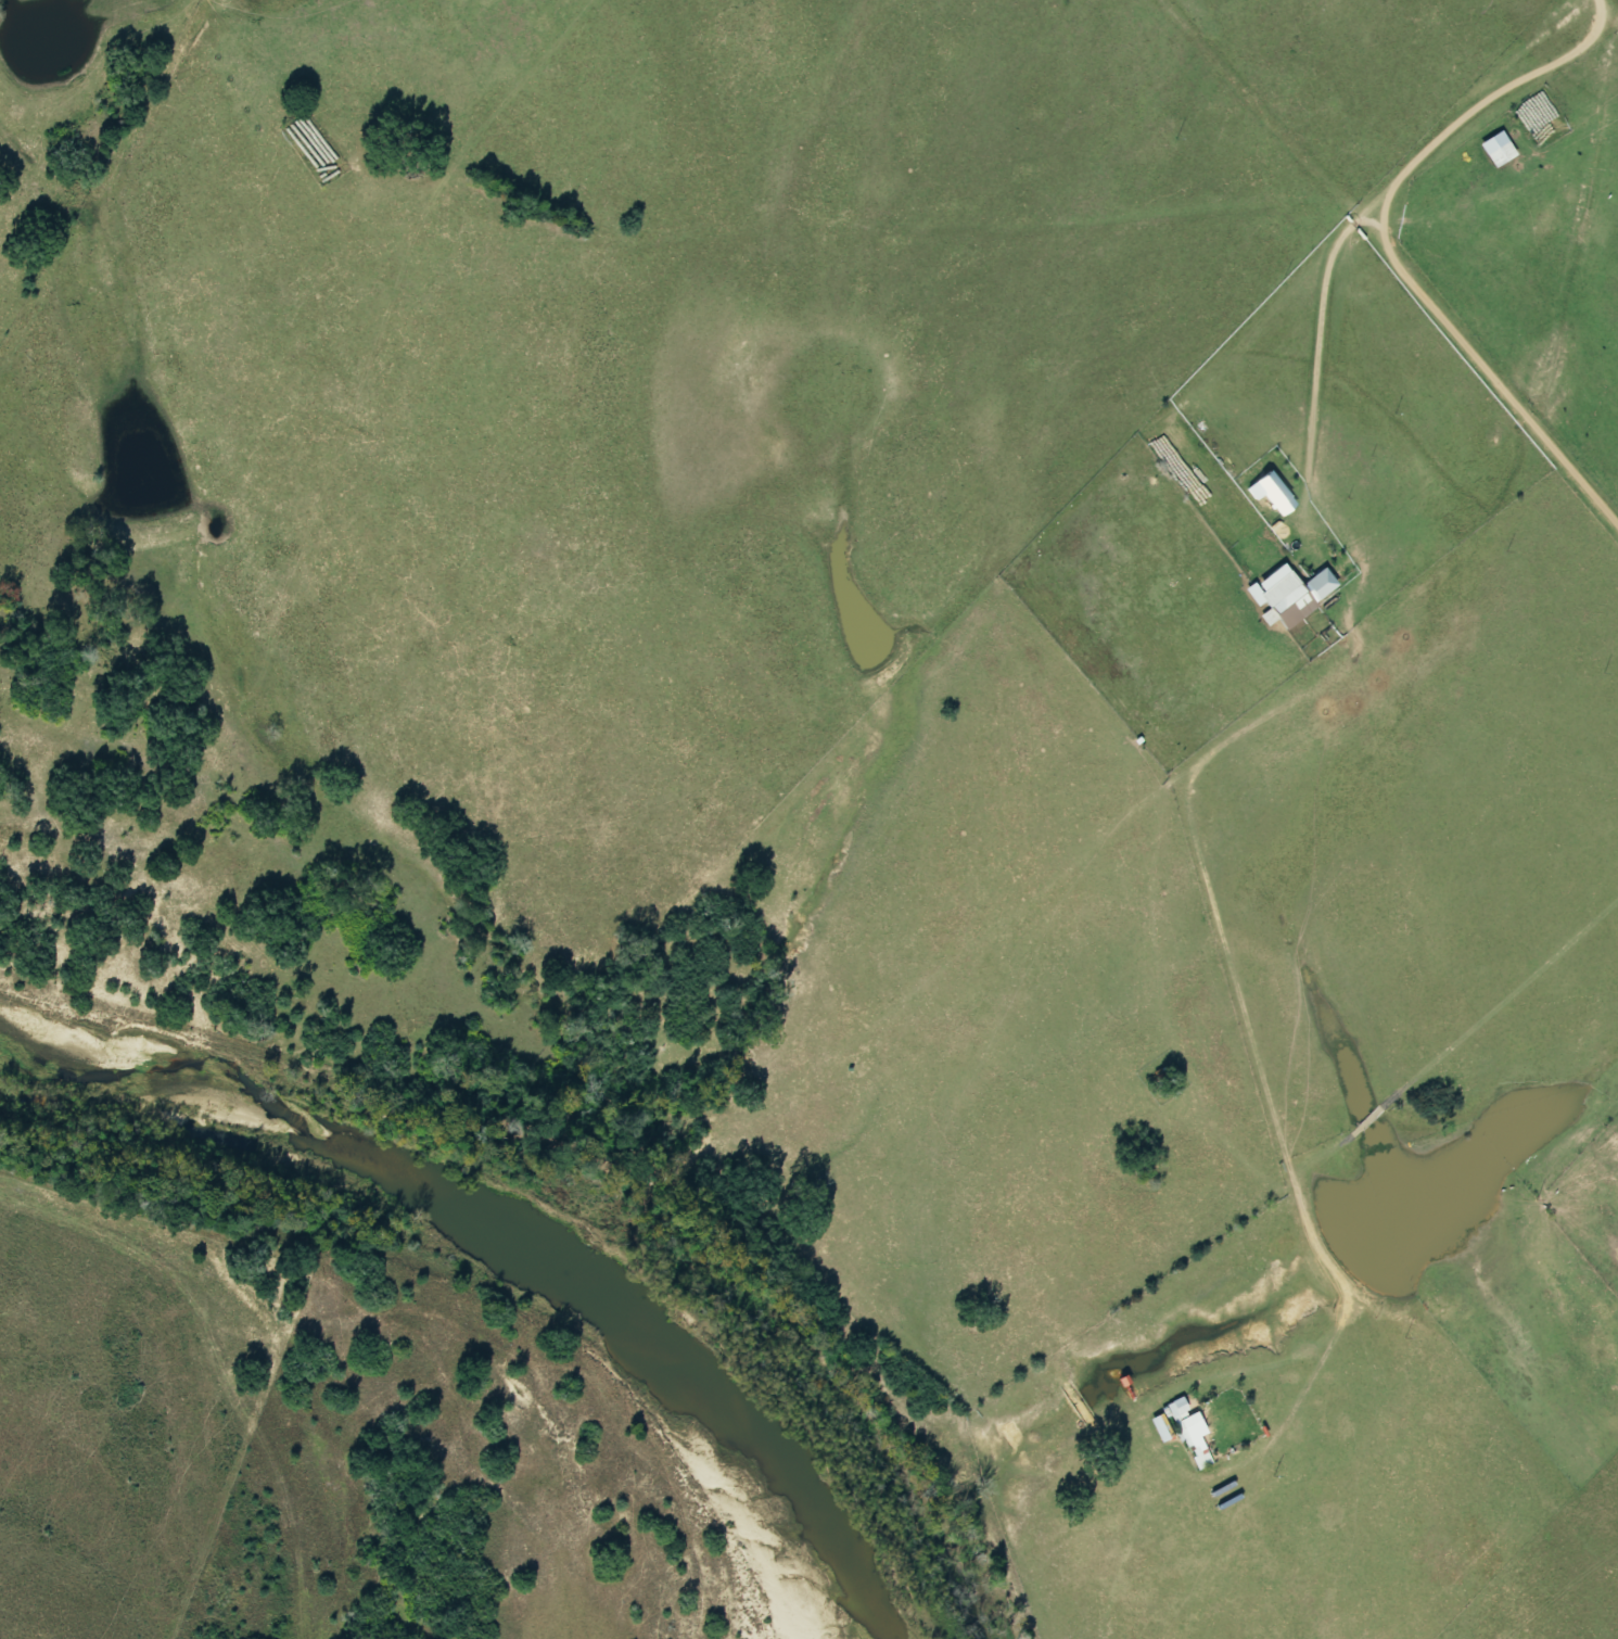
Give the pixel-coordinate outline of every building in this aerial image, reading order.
[(1281,516),(1296,502),(1267,469),(1245,489),(1256,501),(1263,495),(1281,516)] [(1324,567),(1300,585),(1283,562),(1247,589),(1264,612),(1259,615),(1267,626),(1277,619),(1285,630),(1318,606),(1315,601),(1337,585),(1324,567)] [(1213,1464),(1200,1437),(1207,1434),(1196,1412),(1189,1415),(1181,1397),(1166,1404),(1197,1471),(1213,1464)] [(1159,1443),(1171,1438),(1162,1414),(1149,1419),(1159,1443)]
